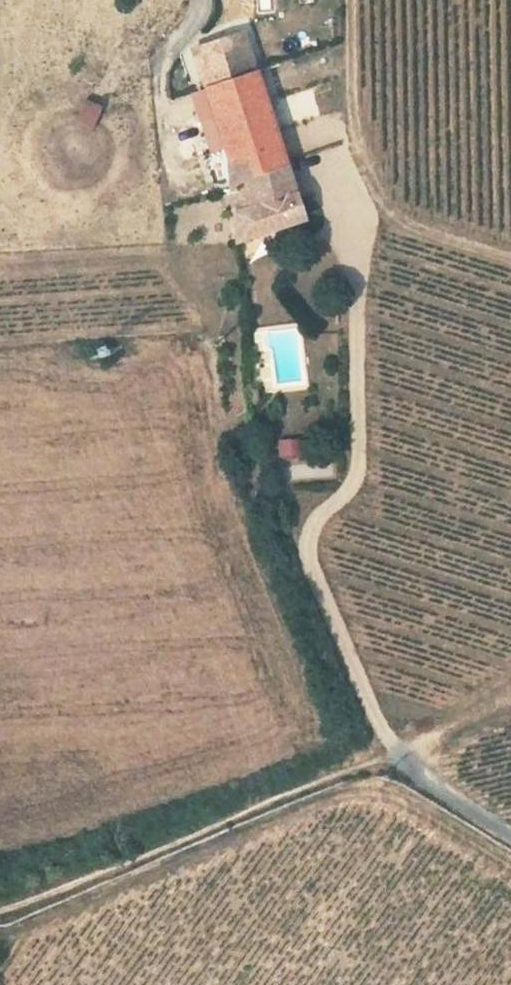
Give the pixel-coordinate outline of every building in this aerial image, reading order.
[(193,52),(205,91),(256,74),(244,34),(193,52)] [(214,117),(228,163),(230,185),(285,164),(256,74),(205,91),(214,117)] [(85,104),(79,116),(73,116),(67,116),(60,118),(55,120),(49,124),(45,129),(41,134),(38,140),(37,146),(36,152),(37,159),(38,165),(45,176),(49,180),(55,184),(60,187),(67,188),(73,189),(79,188),(85,187),(91,184),(101,176),(105,171),(107,165),(109,159),(110,152),(109,146),(107,140),(105,134),(101,129),(96,124),(102,112),(85,104)] [(206,171),(228,163),(214,117),(191,125),(206,171)] [(231,195),(233,212),(236,242),(302,219),(300,212),(294,195),(285,164),(230,185),(231,195)]
